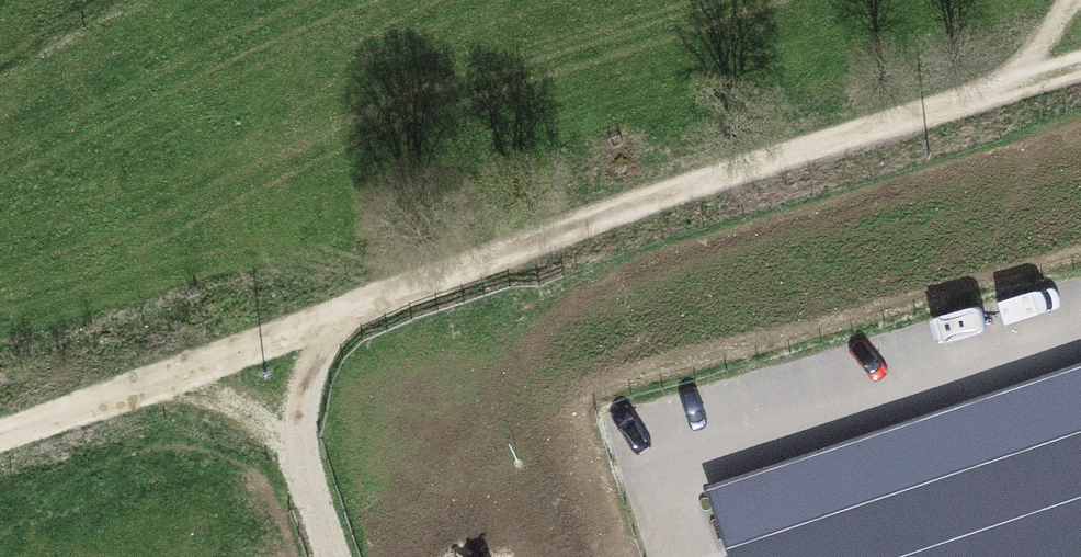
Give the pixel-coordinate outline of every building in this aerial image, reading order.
[(726,547),(729,556),(1080,556),(1080,430),(726,547)]
